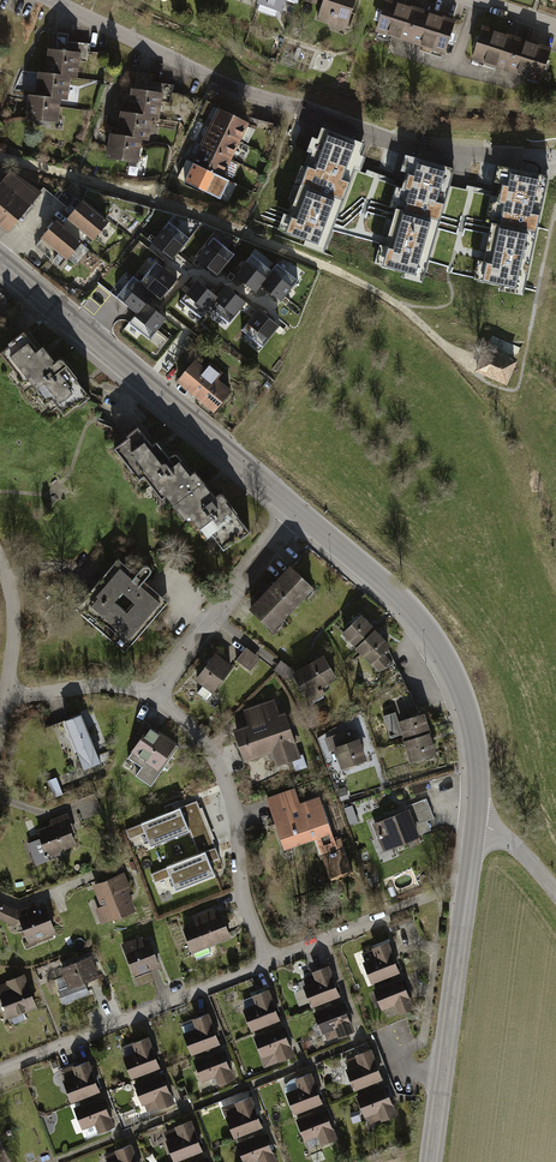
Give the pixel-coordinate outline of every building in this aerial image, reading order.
[(259,2),(280,9),(283,0),(260,0),(259,2)] [(318,18),(346,27),(355,0),(324,0),(318,18)] [(377,30),(444,52),(454,22),(424,12),(423,14),(417,12),(417,10),(387,0),(377,30)] [(483,28),(473,59),(540,80),(550,50),(519,40),(518,42),(512,40),(513,38),(483,28)] [(56,50),(66,51),(67,41),(68,34),(58,33),(56,50)] [(66,51),(79,53),(80,43),(67,41),(66,51)] [(78,61),(87,62),(88,51),(89,44),(80,43),(79,53),(78,61)] [(69,76),(76,77),(78,61),(79,53),(66,51),(56,50),(49,49),(46,73),(69,76)] [(98,53),(88,51),(87,62),(86,69),(95,71),(98,53)] [(59,98),(59,99),(66,100),(69,76),(46,73),(39,72),(36,96),(59,98)] [(151,116),(151,117),(158,118),(160,102),(162,93),(149,91),(150,82),(151,74),(142,73),(139,90),(132,89),(129,113),(151,116)] [(149,91),(162,93),(163,84),(150,82),(149,91)] [(160,102),(169,103),(171,93),(172,85),(163,84),(162,93),(160,102)] [(181,94),(171,93),(169,103),(168,111),(178,112),(181,94)] [(59,98),(36,96),(29,95),(27,119),(56,122),(59,99),(59,98)] [(204,125),(211,128),(238,141),(246,123),(220,110),(215,120),(208,117),(204,125)] [(140,138),(140,139),(147,140),(151,117),(151,116),(129,113),(121,112),(118,135),(140,138)] [(303,185),(343,200),(355,169),(352,168),(353,165),(358,154),(360,155),(364,143),(322,127),(317,139),(320,140),(314,154),(312,153),(307,167),(309,168),(303,185)] [(211,128),(202,146),(229,159),(238,141),(211,128)] [(140,138),(118,135),(111,134),(107,158),(137,163),(140,139),(140,138)] [(220,176),(229,159),(202,146),(193,163),(220,176)] [(398,209),(439,221),(455,169),(413,157),(408,173),(406,172),(404,181),(401,188),(404,189),(398,209)] [(498,203),(494,223),(536,232),(548,176),(506,167),(502,183),(500,183),(498,192),(496,202),(498,203)] [(0,185),(0,187),(26,209),(31,203),(36,197),(37,197),(39,194),(9,173),(0,185)] [(343,200),(303,185),(300,185),(283,231),(305,240),(306,237),(326,245),(333,227),(343,200)] [(26,209),(0,187),(0,223),(8,230),(26,209)] [(107,223),(82,202),(69,217),(62,227),(78,240),(85,232),(88,234),(88,233),(94,238),(107,223)] [(439,221),(398,209),(396,208),(386,240),(379,265),(402,271),(403,269),(424,275),(439,221)] [(62,227),(55,222),(43,237),(35,246),(52,260),(60,251),(67,257),(80,242),(78,240),(62,227)] [(190,238),(169,222),(151,242),(172,259),(190,238)] [(524,287),(536,232),(494,223),(492,223),(484,256),(483,261),(486,262),(482,281),(503,285),(503,282),(524,287)] [(234,254),(214,237),(196,259),(217,275),(234,254)] [(271,270),(252,254),(235,275),(256,292),(261,285),(272,271),(271,270)] [(156,262),(140,282),(154,293),(153,294),(160,300),(177,279),(156,262)] [(277,263),(271,270),(272,271),(261,285),(281,301),(298,280),(277,263)] [(116,297),(136,313),(137,313),(146,302),(147,302),(153,294),(154,293),(140,282),(133,276),(116,297)] [(201,318),(209,307),(209,306),(217,296),(216,296),(197,280),(180,301),(201,318)] [(225,285),(216,296),(217,296),(209,306),(209,307),(229,323),(246,302),(225,285)] [(166,318),(147,302),(146,302),(137,313),(136,313),(129,323),(149,339),(166,318)] [(279,326),(258,309),(241,330),(262,347),(279,326)] [(0,353),(14,370),(18,367),(36,390),(41,386),(63,415),(77,404),(79,406),(90,397),(66,366),(67,365),(63,360),(61,359),(60,359),(59,359),(58,360),(55,362),(43,346),(38,350),(23,332),(8,344),(9,345),(0,353)] [(492,335),(477,370),(506,382),(520,347),(492,335)] [(194,362),(178,380),(190,389),(189,390),(214,410),(229,392),(225,389),(227,386),(216,377),(219,374),(209,365),(204,371),(194,362)] [(154,481),(180,462),(181,460),(177,455),(175,454),(173,454),(172,455),(169,457),(157,442),(152,445),(138,427),(127,435),(128,437),(114,448),(128,466),(133,463),(150,485),(155,482),(154,481)] [(154,481),(155,482),(174,505),(178,502),(196,525),(201,521),(223,550),(237,539),(238,541),(250,532),(226,501),(227,500),(222,495),(221,494),(219,494),(218,494),(215,496),(195,471),(190,474),(180,462),(154,481)] [(91,598),(80,611),(122,646),(132,633),(134,635),(161,604),(152,596),(153,595),(148,591),(148,592),(146,591),(149,588),(142,582),(150,573),(151,571),(151,569),(150,567),(149,566),(147,565),(146,565),(144,565),(142,566),(132,578),(118,567),(112,574),(111,572),(89,597),(91,598)] [(291,568),(251,609),(271,628),(311,587),(291,568)] [(344,632),(358,647),(374,631),(360,616),(344,632)] [(388,646),(374,631),(358,647),(357,647),(372,662),(386,648),(388,646)] [(246,647),(241,653),(255,664),(260,658),(246,647)] [(393,663),(386,648),(372,662),(371,663),(376,674),(393,663)] [(241,653),(236,660),(250,671),(255,664),(241,653)] [(215,655),(197,679),(204,684),(197,692),(206,699),(231,667),(215,655)] [(297,673),(294,675),(312,704),(323,697),(322,694),(327,691),(328,689),(329,688),(329,686),(329,684),(327,681),(335,677),(323,657),(297,673)] [(294,675),(297,673),(280,660),(273,669),(287,680),(294,675)] [(381,683),(398,672),(393,663),(376,674),(381,683)] [(385,692),(402,682),(398,672),(381,683),(385,692)] [(390,701),(407,691),(402,682),(385,692),(390,701)] [(395,711),(411,700),(407,691),(390,701),(395,711)] [(411,700),(395,711),(400,721),(401,721),(419,715),(411,700)] [(255,725),(236,731),(245,758),(273,748),(278,762),(287,759),(292,773),(307,767),(302,753),(297,755),(283,715),(278,717),(273,701),(249,709),(255,725)] [(404,730),(407,741),(428,734),(429,734),(422,714),(419,715),(401,721),(401,724),(399,724),(395,712),(384,716),(391,737),(402,734),(401,731),(404,730)] [(81,713),(65,720),(81,762),(98,756),(81,713)] [(151,725),(129,757),(141,765),(135,775),(152,786),(180,745),(151,725)] [(342,734),(333,739),(343,767),(364,759),(357,740),(353,741),(350,731),(342,734)] [(434,754),(428,734),(407,741),(406,741),(412,760),(434,754)] [(98,756),(81,762),(84,768),(100,762),(98,756)] [(63,794),(56,777),(48,781),(54,797),(63,794)] [(426,789),(424,783),(411,786),(415,794),(426,789)] [(294,788),(271,796),(280,821),(277,822),(285,847),(316,837),(329,833),(330,835),(328,835),(331,843),(332,842),(336,852),(326,855),(334,878),(349,873),(341,850),(337,851),(336,848),(342,846),(340,839),(334,841),(331,831),(330,832),(321,806),(319,797),(299,804),(294,788)] [(86,807),(97,802),(94,794),(77,801),(84,818),(90,815),(86,807)] [(434,817),(426,798),(405,807),(407,811),(374,824),(380,838),(387,835),(391,847),(417,836),(417,835),(413,826),(427,820),(434,817)] [(97,802),(86,807),(90,815),(101,811),(97,802)] [(350,824),(358,822),(352,805),(345,808),(350,824)] [(180,807),(141,823),(145,833),(150,846),(189,830),(206,824),(200,808),(183,815),(180,807)] [(41,838),(28,843),(34,859),(45,855),(45,857),(49,855),(48,853),(62,848),(75,843),(70,833),(74,831),(68,815),(52,821),(53,825),(38,831),(41,838)] [(431,830),(427,820),(413,826),(417,835),(431,830)] [(145,833),(141,823),(126,830),(129,839),(145,833)] [(206,824),(189,830),(196,846),(212,840),(206,824)] [(331,879),(334,878),(326,855),(336,852),(332,842),(331,843),(328,835),(330,835),(329,833),(316,837),(331,879)] [(212,840),(196,846),(199,853),(205,851),(210,862),(220,858),(212,840)] [(45,855),(34,859),(37,865),(64,854),(62,848),(48,853),(49,855),(45,857),(45,855)] [(199,853),(166,866),(166,867),(170,877),(175,890),(214,874),(210,862),(205,851),(199,853)] [(170,877),(166,867),(151,874),(154,883),(170,877)] [(119,876),(95,885),(104,907),(109,919),(132,909),(119,876)] [(18,912),(0,904),(0,917),(16,924),(22,922),(29,941),(54,930),(44,905),(36,909),(34,905),(17,911),(18,912)] [(109,919),(104,907),(97,909),(102,921),(109,919)] [(197,924),(184,929),(193,951),(195,950),(198,959),(211,954),(208,945),(230,937),(220,913),(212,916),(209,910),(194,916),(197,924)] [(138,938),(123,944),(135,974),(136,973),(139,982),(152,977),(149,968),(158,964),(148,940),(140,943),(138,938)] [(395,972),(398,971),(387,943),(374,948),(375,950),(378,958),(367,962),(364,963),(371,981),(390,974),(395,972)] [(363,954),(367,962),(378,958),(375,950),(363,954)] [(90,957),(62,968),(65,976),(69,986),(59,990),(58,990),(63,1003),(89,993),(84,980),(97,975),(90,957)] [(327,966),(314,971),(315,974),(318,981),(308,985),(304,987),(312,1005),(329,998),(330,1002),(340,998),(327,966)] [(8,1016),(35,1005),(23,974),(8,981),(11,988),(0,993),(0,992),(0,1001),(3,1001),(8,1016)] [(305,978),(308,985),(318,981),(315,974),(305,978)] [(69,986),(65,976),(55,980),(59,990),(69,986)] [(412,1007),(401,979),(398,980),(393,982),(375,990),(382,1008),(395,1002),(399,1012),(412,1007)] [(264,1024),(266,1028),(278,1023),(277,1018),(278,1018),(267,990),(254,995),(258,1005),(244,1010),(252,1028),(264,1024)] [(327,1008),(341,1003),(340,998),(330,1002),(325,1004),(327,1008)] [(353,1030),(341,1003),(327,1008),(315,1013),(322,1031),(324,1030),(336,1026),(339,1034),(340,1035),(353,1030)] [(207,1014),(194,1019),(198,1029),(184,1034),(192,1052),(199,1049),(215,1043),(218,1042),(207,1014)] [(181,1025),(184,1034),(198,1029),(194,1019),(181,1025)] [(280,1027),(278,1023),(266,1028),(267,1032),(255,1037),(262,1055),(276,1050),(280,1059),(292,1054),(281,1026),(280,1027)] [(336,1026),(324,1030),(328,1038),(339,1034),(336,1026)] [(142,1072),(144,1076),(156,1071),(155,1067),(158,1065),(147,1038),(134,1043),(138,1053),(124,1058),(131,1076),(142,1072)] [(201,1053),(216,1047),(215,1043),(199,1049),(201,1053)] [(203,1058),(218,1051),(216,1047),(201,1053),(203,1058)] [(373,1080),(375,1085),(382,1082),(380,1078),(381,1077),(370,1049),(369,1050),(368,1048),(362,1050),(363,1052),(357,1055),(357,1056),(361,1064),(349,1069),(347,1070),(354,1088),(373,1080)] [(203,1058),(195,1061),(202,1079),(216,1073),(220,1083),(232,1078),(222,1050),(218,1051),(203,1058)] [(361,1064),(357,1056),(346,1061),(349,1069),(361,1064)] [(79,1097),(81,1101),(96,1095),(95,1090),(98,1089),(87,1062),(74,1067),(78,1076),(64,1082),(72,1100),(79,1097)] [(158,1075),(156,1071),(144,1076),(146,1080),(135,1085),(142,1103),(145,1102),(156,1097),(159,1105),(160,1107),(172,1102),(161,1074),(158,1075)] [(310,1073),(297,1078),(301,1088),(287,1094),(294,1112),(313,1104),(317,1102),(321,1101),(310,1073)] [(383,1086),(382,1082),(375,1085),(376,1089),(358,1096),(365,1114),(367,1113),(378,1109),(382,1117),(382,1119),(395,1114),(384,1086),(383,1086)] [(98,1099),(96,1095),(81,1101),(83,1105),(75,1108),(82,1126),(83,1126),(96,1121),(99,1130),(100,1131),(113,1126),(101,1098),(98,1099)] [(148,1110),(159,1105),(156,1097),(145,1102),(148,1110)] [(250,1097),(223,1108),(234,1136),(253,1128),(257,1126),(261,1125),(250,1097)] [(370,1122),(382,1117),(378,1109),(367,1113),(370,1122)] [(335,1137),(324,1110),(321,1111),(316,1113),(298,1120),(305,1138),(306,1138),(318,1133),(322,1142),(335,1137)] [(96,1121),(83,1126),(87,1136),(99,1130),(96,1121)] [(186,1155),(188,1159),(199,1154),(197,1150),(201,1148),(190,1121),(177,1126),(178,1127),(181,1136),(168,1141),(167,1141),(174,1159),(186,1155)] [(181,1136),(178,1127),(165,1133),(168,1141),(181,1136)] [(264,1133),(261,1135),(256,1136),(238,1144),(245,1161),(258,1157),(261,1161),(273,1161),(275,1161),(264,1133)] [(309,1148),(322,1142),(318,1133),(306,1138),(309,1148)] [(130,1145),(117,1150),(117,1151),(121,1159),(114,1161),(137,1161),(130,1145)] [(117,1151),(106,1156),(109,1161),(114,1161),(121,1159),(117,1151)]
